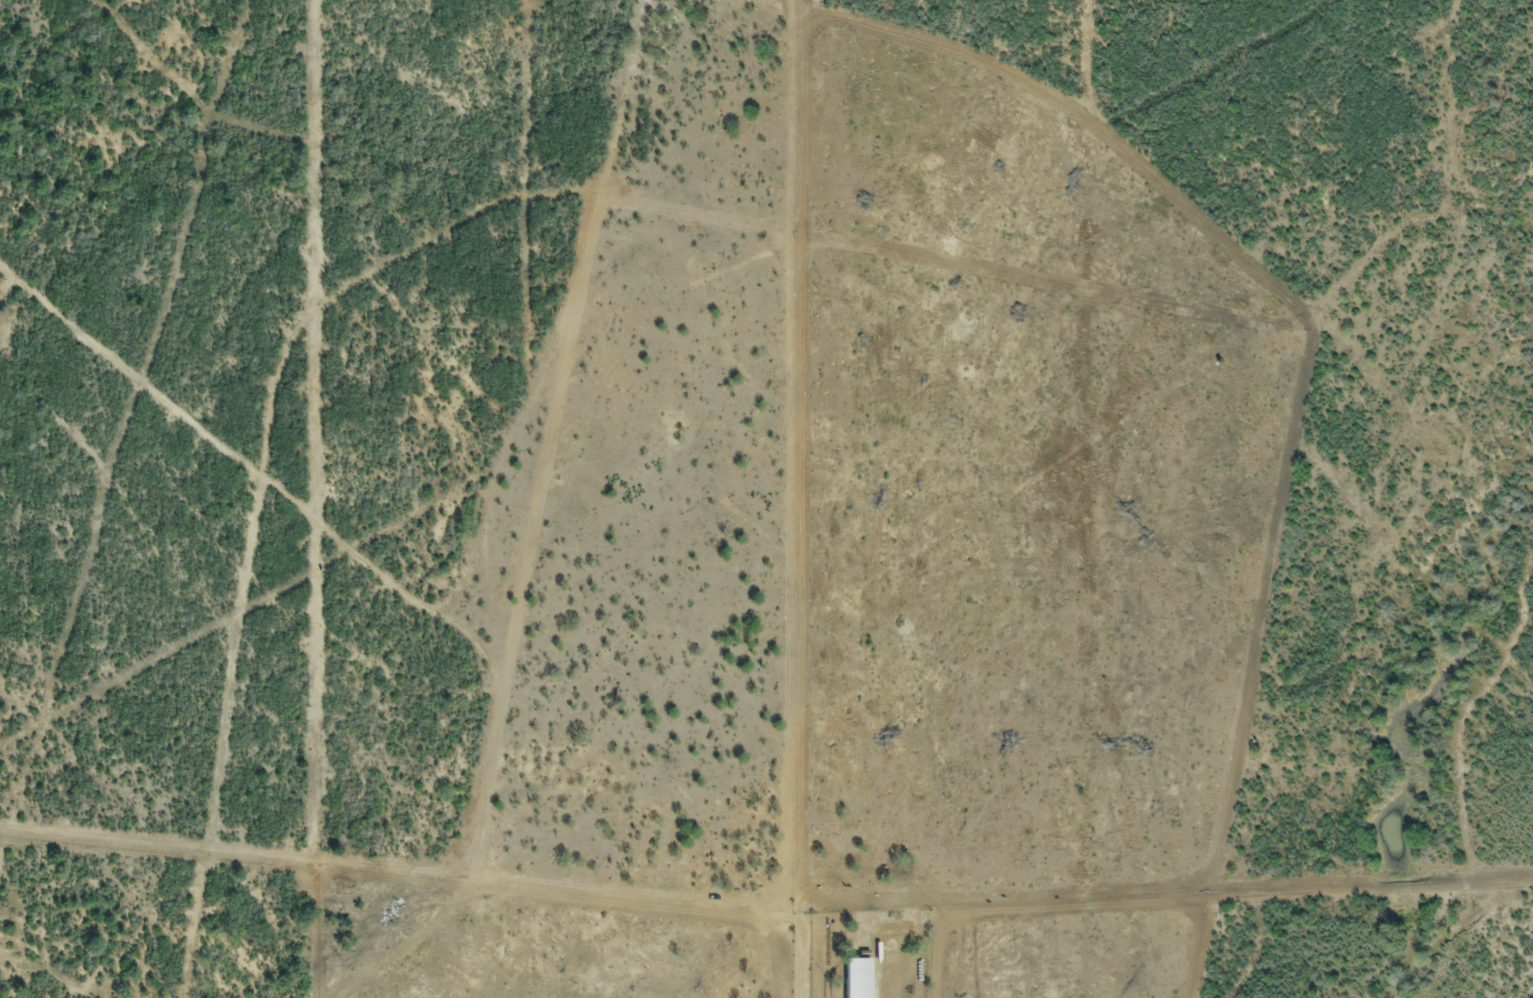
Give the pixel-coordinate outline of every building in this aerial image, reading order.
[(846,997),(875,997),(875,959),(846,959),(846,997)]
